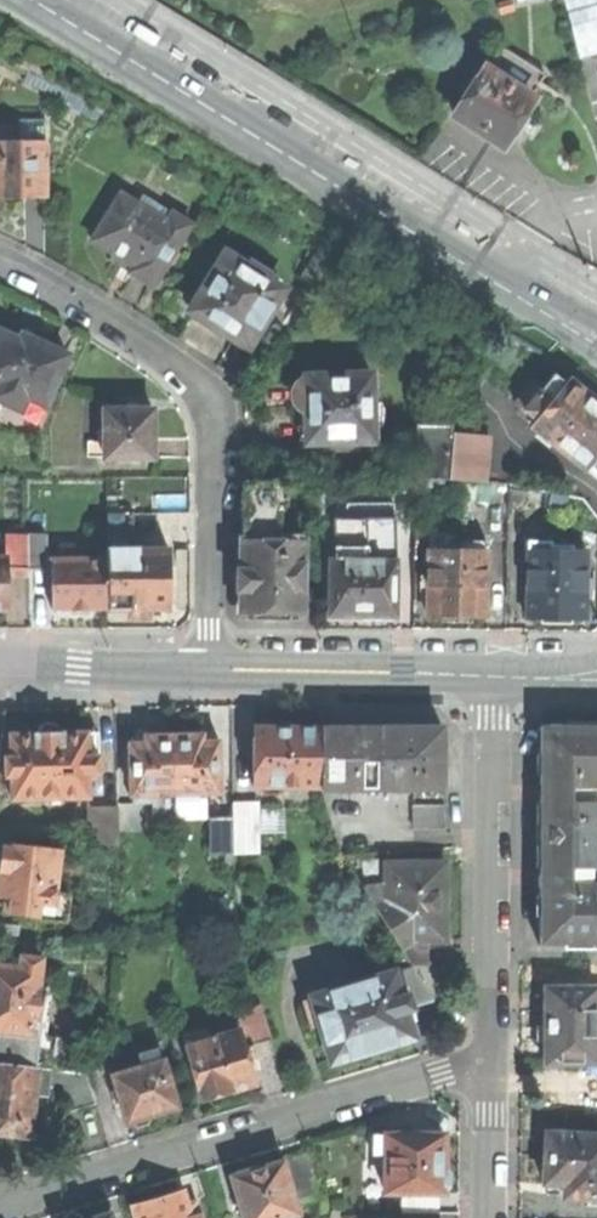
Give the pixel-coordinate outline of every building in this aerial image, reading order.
[(579,59),(596,55),(596,0),(563,0),(579,59)] [(475,135),(505,154),(541,97),(484,62),(449,119),(475,135)] [(25,120),(25,142),(51,142),(50,120),(25,120)] [(51,197),(51,142),(25,142),(0,142),(0,197),(23,197),(51,197)] [(136,271),(159,284),(195,222),(155,199),(151,207),(125,192),(98,239),(119,251),(140,264),(136,271)] [(125,265),(136,271),(140,264),(119,251),(114,259),(125,265)] [(225,325),(254,343),(289,286),(232,251),(197,308),(225,325)] [(0,344),(0,381),(5,384),(0,396),(0,398),(26,409),(32,395),(52,404),(74,353),(52,344),(49,350),(27,340),(5,331),(0,344)] [(29,334),(27,340),(49,350),(52,344),(41,339),(29,334)] [(586,465),(596,452),(596,394),(574,375),(571,379),(558,369),(546,384),(527,408),(539,418),(535,423),(561,445),(586,465)] [(310,374),(311,378),(308,379),(303,383),(300,388),(299,394),(300,399),(304,404),(309,407),(312,408),(313,420),(314,440),(332,439),(332,442),(363,440),(363,438),(380,437),(377,371),(310,374)] [(517,399),(527,408),(546,384),(536,376),(517,399)] [(160,408),(112,408),(112,438),(103,438),(103,454),(112,454),(112,456),(160,456),(160,431),(160,408)] [(420,474),(455,475),(457,431),(458,421),(422,419),(420,474)] [(492,433),(457,431),(455,475),(490,477),(492,433)] [(251,479),(250,538),(285,539),(286,479),(251,479)] [(114,511),(114,549),(142,548),(141,511),(114,511)] [(342,516),(342,557),(374,557),(374,516),(342,516)] [(374,516),(374,557),(402,557),(402,516),(374,516)] [(14,535),(14,557),(14,570),(36,569),(36,568),(36,537),(36,535),(14,535)] [(462,612),(491,612),(492,536),(471,536),(471,545),(434,545),(434,571),(434,595),(433,611),(462,612)] [(56,537),(36,537),(36,568),(56,568),(56,537)] [(532,537),(532,612),(561,612),(590,612),(590,593),(590,563),(590,546),(556,546),(556,537),(532,537)] [(278,610),(309,610),(310,539),(285,539),(250,538),(250,568),(245,568),(245,588),(250,588),(249,610),(278,610)] [(114,559),(115,607),(139,607),(139,614),(146,614),(155,614),(155,606),(177,606),(176,548),(142,548),(114,549),(114,559)] [(14,609),(14,570),(14,557),(0,557),(0,609),(14,609)] [(368,613),(402,613),(402,557),(374,557),(342,557),(337,557),(337,613),(368,613)] [(88,607),(115,607),(114,559),(60,559),(61,608),(88,607)] [(426,595),(434,595),(434,571),(426,571),(426,595)] [(38,730),(37,734),(10,735),(11,757),(4,757),(5,778),(11,778),(12,799),(89,797),(88,774),(99,774),(98,733),(72,733),(59,734),(58,730),(55,726),(53,724),(48,723),(44,724),(40,727),(38,730)] [(288,729),(254,729),(254,787),(321,787),(321,729),(288,729)] [(351,729),(321,729),(321,787),(321,790),(383,791),(383,730),(351,729)] [(543,788),(574,788),(596,788),(596,729),(589,729),(543,729),(543,788)] [(443,730),(383,730),(383,791),(398,791),(415,791),(443,791),(443,764),(443,730)] [(154,738),(132,738),(133,803),(152,802),(152,794),(176,794),(175,737),(154,738)] [(195,737),(175,737),(176,794),(219,793),(218,737),(195,737)] [(543,788),(543,804),(574,805),(574,788),(543,788)] [(542,871),(574,871),(596,871),(596,805),(574,805),(543,804),(542,838),(542,871)] [(236,854),(261,853),(261,806),(236,806),(236,817),(236,854)] [(261,809),(264,837),(296,834),(294,806),(261,809)] [(87,808),(88,842),(119,846),(117,807),(87,808)] [(414,808),(414,831),(446,831),(446,808),(414,808)] [(214,854),(236,854),(236,817),(214,817),(214,854)] [(8,915),(67,923),(71,897),(54,895),(60,852),(2,844),(2,849),(0,849),(0,899),(10,900),(8,915)] [(445,867),(387,867),(387,888),(362,888),(412,965),(427,965),(427,943),(446,943),(445,908),(445,867)] [(542,871),(542,887),(573,887),(574,871),(542,871)] [(542,946),(596,946),(596,888),(573,887),(542,887),(542,917),(542,946)] [(32,1035),(33,1026),(41,1027),(46,989),(38,988),(41,960),(21,957),(21,961),(7,959),(6,968),(0,967),(0,1031),(32,1035)] [(433,965),(427,965),(412,965),(414,968),(396,974),(403,997),(411,994),(415,1008),(435,1002),(452,992),(433,965)] [(322,1026),(332,1062),(375,1050),(415,1038),(407,1013),(416,1011),(415,1008),(411,994),(403,997),(396,974),(314,998),(322,1026)] [(51,990),(46,989),(41,1027),(33,1026),(32,1035),(28,1067),(38,1069),(49,1070),(52,1070),(55,1045),(45,1044),(51,990)] [(548,1067),(596,1066),(596,990),(547,990),(547,1029),(548,1067)] [(310,1030),(322,1026),(314,998),(301,1001),(310,1030)] [(235,1012),(240,1032),(245,1048),(253,1045),(272,1040),(262,1004),(235,1012)] [(182,1033),(186,1047),(211,1040),(207,1026),(182,1033)] [(6,1044),(5,1052),(17,1053),(16,1066),(28,1067),(32,1035),(0,1031),(0,1043),(6,1044)] [(186,1047),(202,1101),(226,1094),(256,1085),(249,1062),(245,1048),(240,1032),(211,1040),(186,1047)] [(257,1059),(253,1045),(245,1048),(249,1062),(257,1059)] [(17,1053),(5,1052),(3,1064),(16,1066),(17,1053)] [(143,1067),(113,1077),(126,1123),(131,1122),(132,1124),(136,1127),(147,1123),(150,1119),(149,1117),(160,1113),(177,1108),(163,1062),(158,1063),(155,1052),(140,1057),(143,1067)] [(0,1064),(0,1116),(31,1120),(34,1095),(38,1069),(28,1067),(16,1066),(3,1064),(0,1064)] [(49,1070),(38,1069),(34,1095),(46,1097),(49,1070)] [(86,1074),(60,1072),(72,1110),(95,1103),(86,1074)] [(31,1120),(0,1116),(0,1135),(29,1139),(31,1120)] [(387,1195),(404,1195),(441,1195),(445,1195),(445,1191),(448,1188),(448,1177),(445,1174),(445,1162),(445,1137),(424,1137),(424,1135),(405,1134),(405,1137),(388,1136),(387,1157),(387,1195)] [(374,1157),(387,1157),(388,1136),(374,1136),(374,1157)] [(596,1201),(596,1138),(547,1136),(546,1161),(545,1187),(567,1188),(566,1200),(596,1201)] [(308,1157),(283,1164),(294,1203),(319,1195),(308,1157)] [(283,1164),(268,1169),(256,1172),(251,1169),(238,1173),(236,1177),(232,1178),(244,1217),(293,1217),(296,1217),(298,1217),(294,1203),(283,1164)] [(132,1207),(136,1217),(200,1217),(196,1203),(187,1205),(183,1192),(156,1200),(132,1207)] [(404,1195),(404,1215),(440,1215),(441,1195),(404,1195)]
